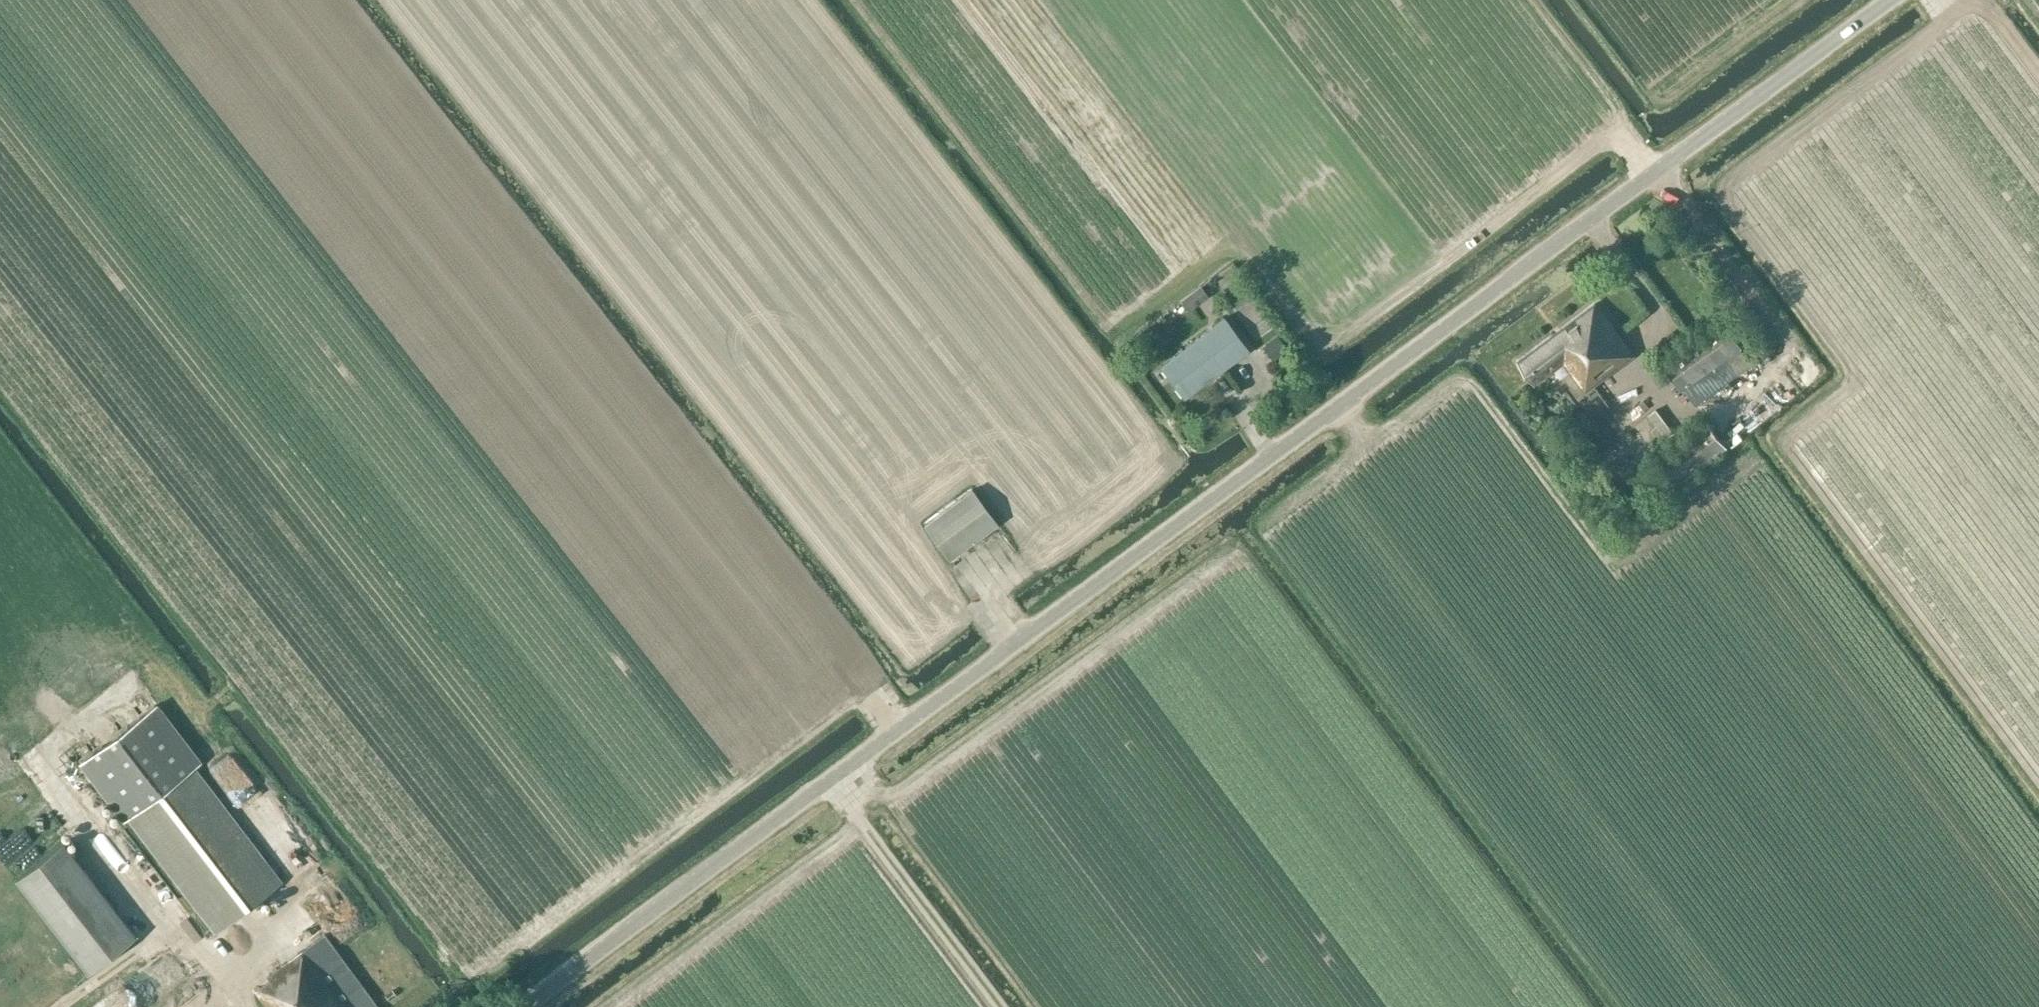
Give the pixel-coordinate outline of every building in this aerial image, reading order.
[(1536,385),(1564,366),(1586,393),(1635,356),(1596,302),(1518,361),(1536,385)] [(1225,316),(1159,365),(1184,398),(1250,350),(1225,316)] [(1752,363),(1741,348),(1743,347),(1723,319),(1663,362),(1683,389),(1684,389),(1695,404),(1752,363)] [(1286,349),(1277,337),(1265,346),(1274,358),(1286,349)] [(1782,356),(1775,367),(1789,376),(1796,365),(1782,356)] [(1614,378),(1635,411),(1643,406),(1637,396),(1650,387),(1636,365),(1614,378)] [(1657,410),(1636,426),(1654,449),(1675,433),(1657,410)] [(1728,447),(1707,420),(1659,458),(1681,484),(1728,447)] [(998,524),(972,488),(924,524),(950,559),(998,524)] [(126,818),(207,922),(216,933),(282,881),(194,765),(200,761),(155,702),(80,760),(125,818),(126,818)] [(15,880),(48,922),(88,973),(137,935),(64,841),(15,880)] [(256,990),(268,1006),(378,1006),(324,933),(267,976),(268,978),(256,990)]
